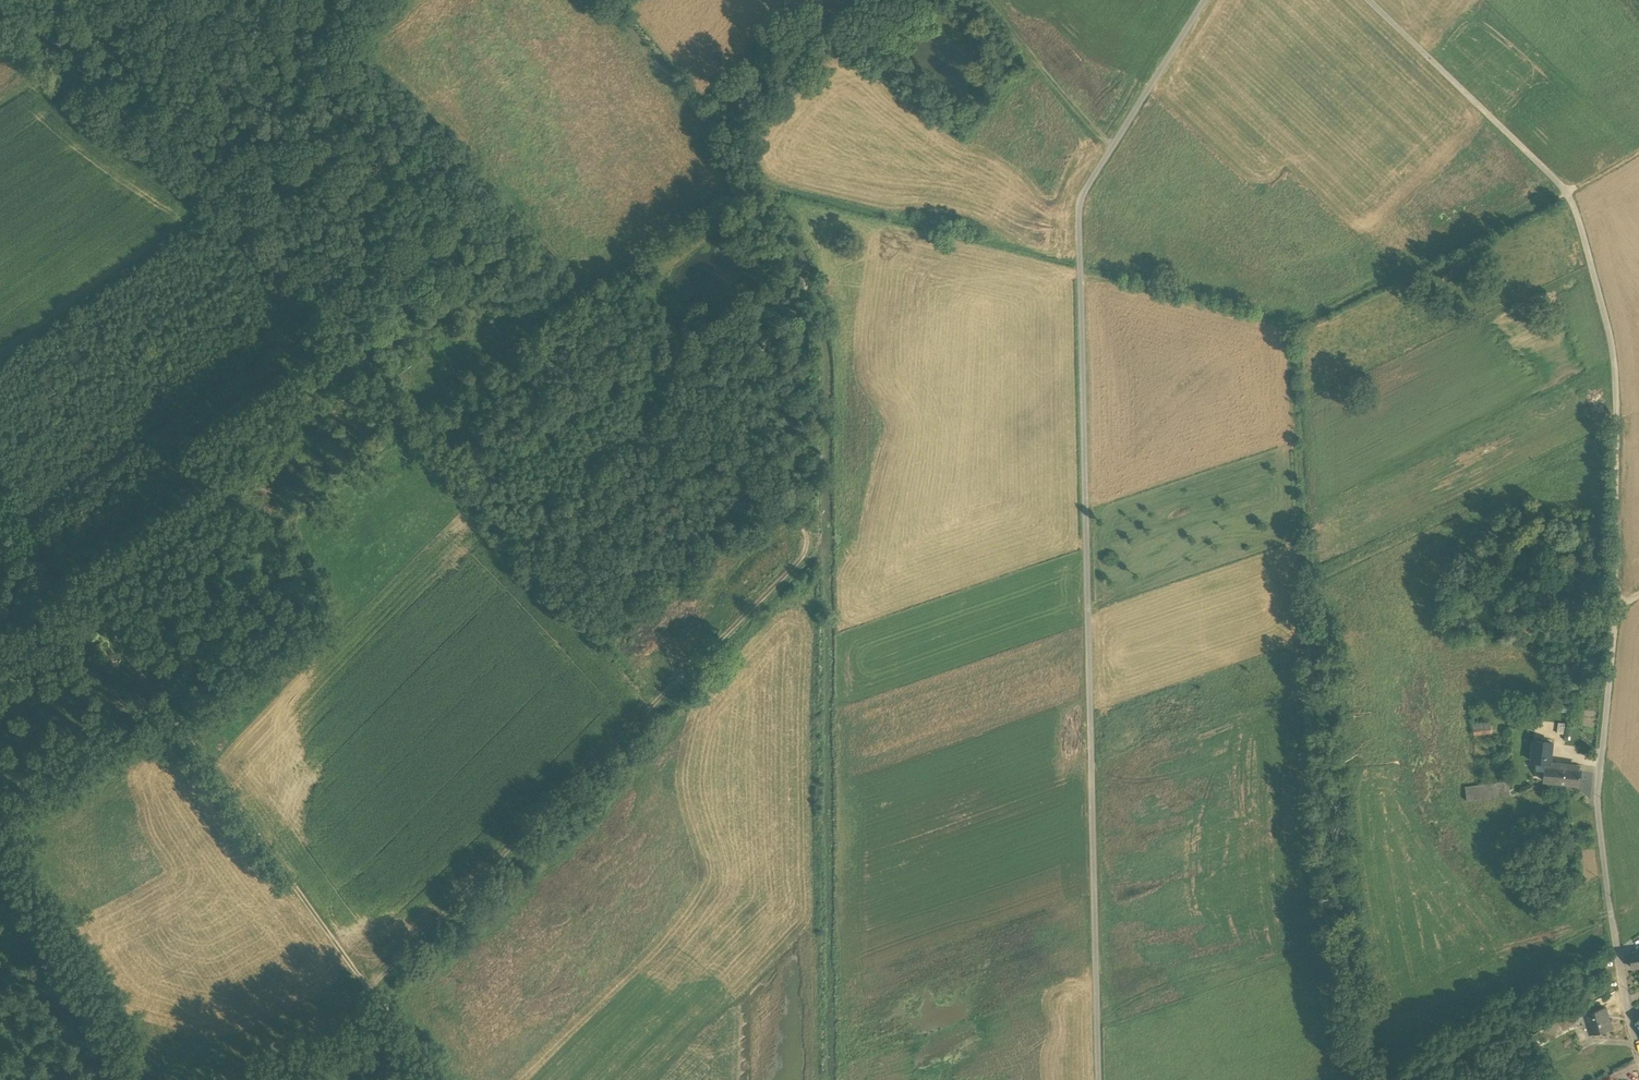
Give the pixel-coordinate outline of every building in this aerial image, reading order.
[(1490,723),(1473,725),(1474,734),(1492,732),(1490,723)] [(1552,743),(1534,742),(1532,761),(1546,762),(1551,763),(1552,743)] [(1551,763),(1546,762),(1544,781),(1580,784),(1581,770),(1576,770),(1577,765),(1551,763)] [(1509,781),(1466,787),(1468,801),(1511,795),(1509,781)] [(1630,952),(1633,967),(1638,966),(1638,950),(1630,952)] [(1605,1007),(1585,1012),(1588,1025),(1590,1025),(1593,1033),(1611,1028),(1608,1018),(1606,1019),(1603,1008),(1606,1008),(1605,1007)] [(1566,1017),(1534,1034),(1540,1046),(1572,1029),(1566,1017)]
